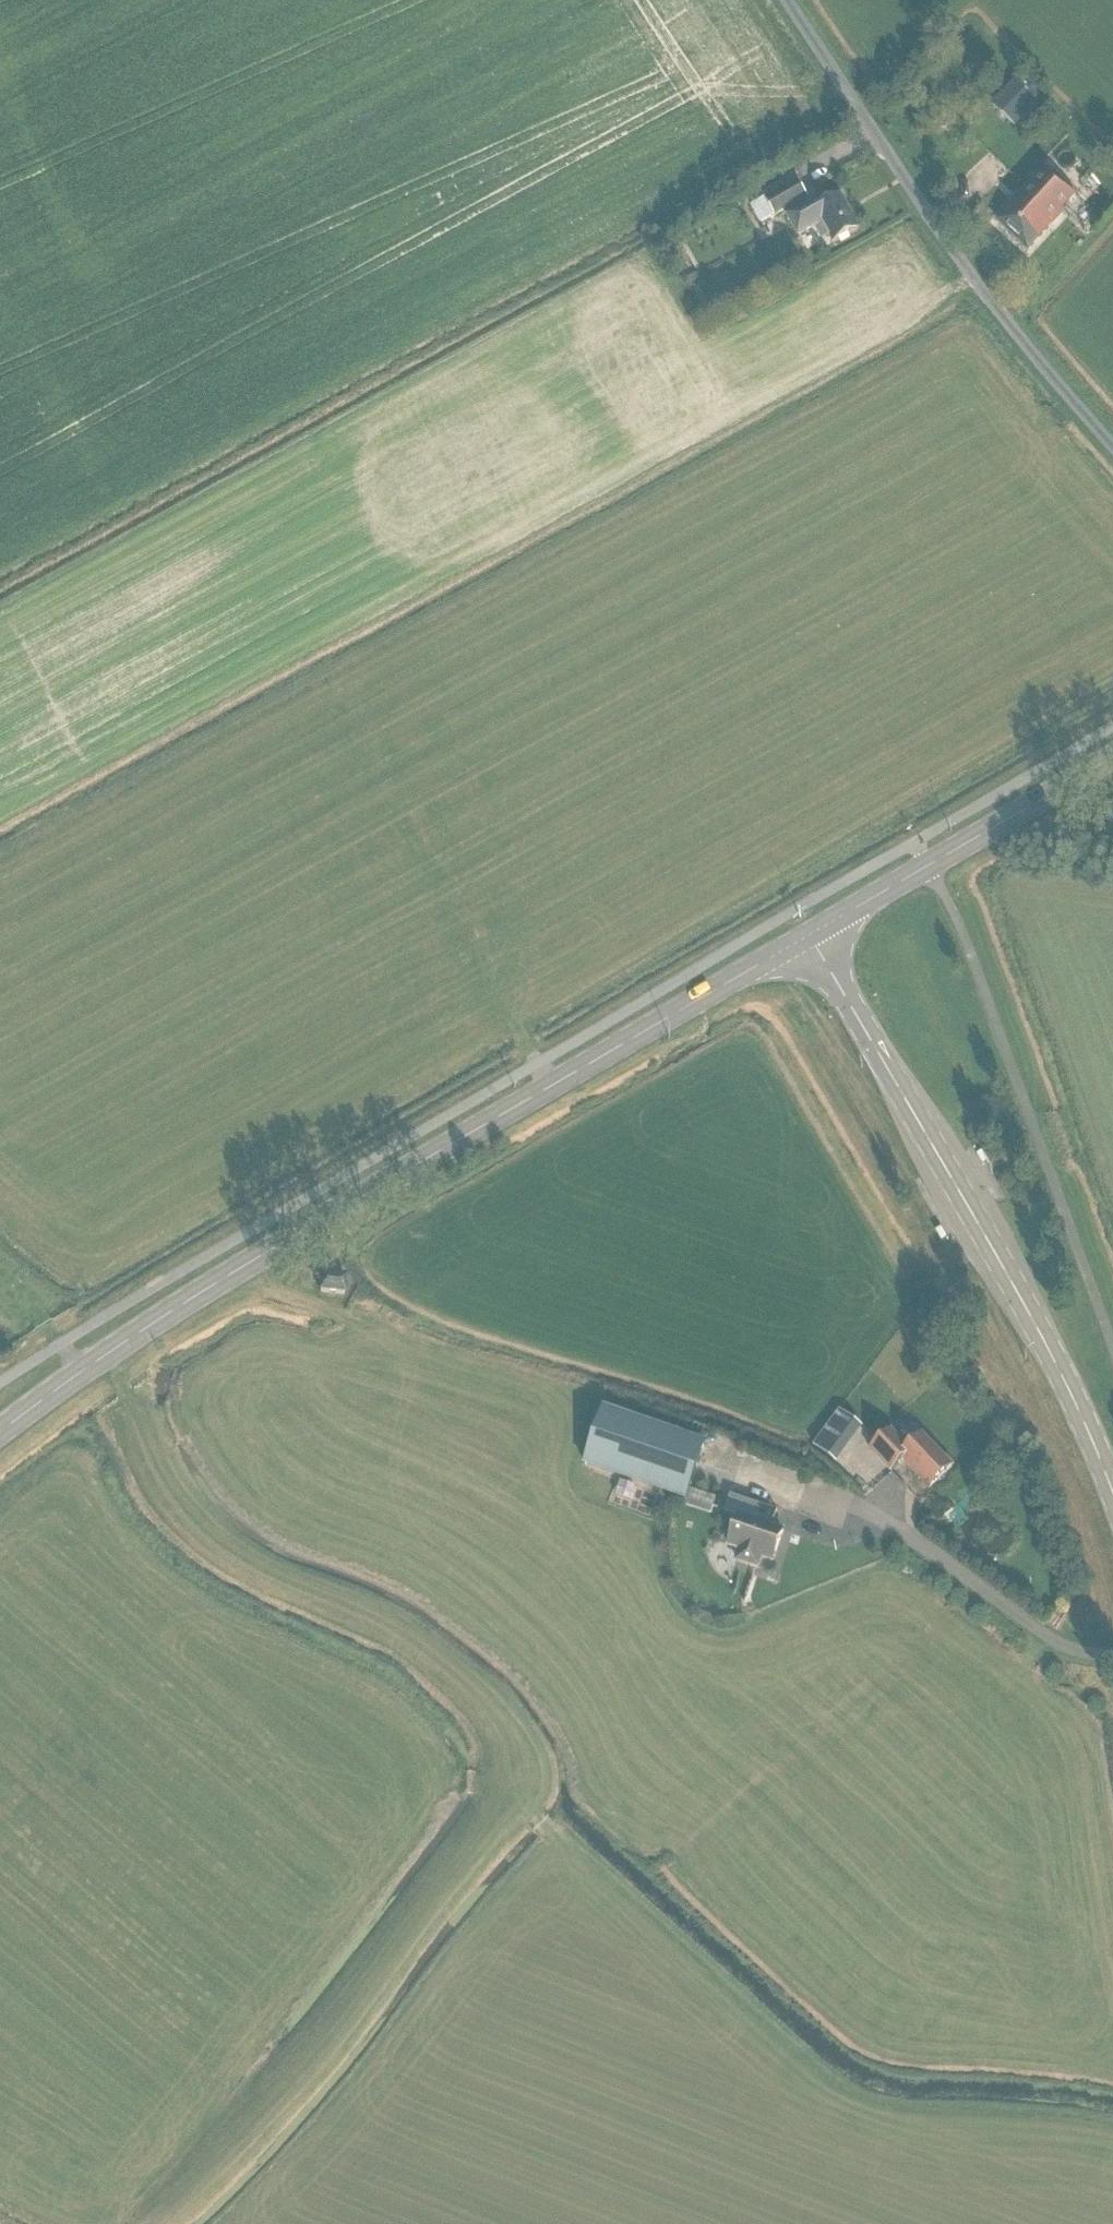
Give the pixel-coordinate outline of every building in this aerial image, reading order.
[(1038,104),(1014,81),(997,98),(1022,121),(1038,104)] [(1088,180),(1072,166),(1063,176),(1079,190),(1088,180)] [(996,221),(1006,230),(1028,251),(1051,225),(1052,226),(1063,214),(1061,212),(1076,195),(1046,167),(996,221)] [(761,224),(774,216),(807,197),(798,180),(752,206),(761,224)] [(787,216),(799,236),(815,227),(823,240),(829,237),(833,243),(859,229),(840,196),(818,208),(814,201),(787,216)] [(346,1280),(322,1277),(320,1292),(344,1295),(346,1280)] [(603,1408),(583,1465),(687,1500),(706,1443),(603,1408)] [(835,1461),(861,1425),(840,1410),(814,1446),(835,1461)] [(904,1460),(930,1488),(952,1467),(922,1435),(909,1448),(891,1429),(870,1450),(891,1472),(904,1460)] [(738,1517),(729,1545),(740,1549),(737,1560),(758,1568),(762,1557),(773,1561),(783,1532),(772,1527),(777,1511),(730,1495),(725,1512),(738,1517)]
